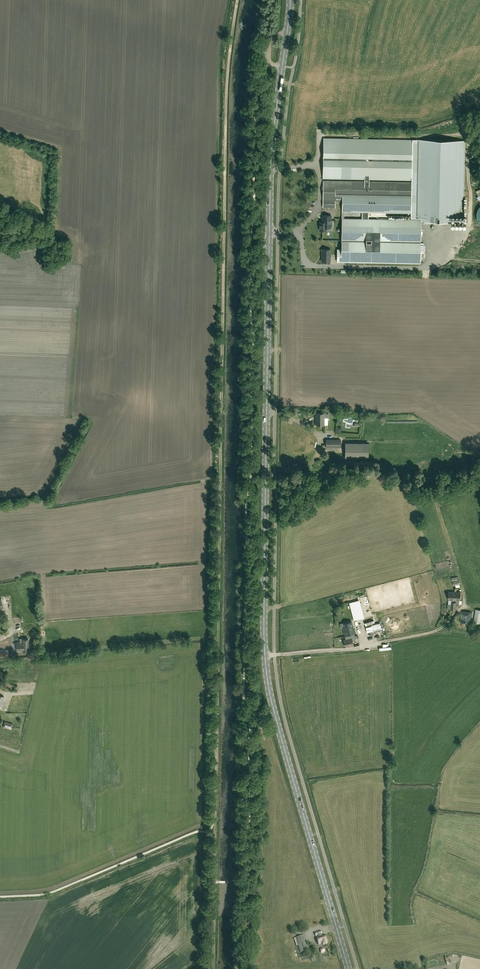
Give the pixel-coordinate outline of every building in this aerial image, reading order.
[(350,139),(324,138),(323,181),(332,181),(332,178),(364,179),(370,179),(411,180),(411,183),(411,213),(411,218),(423,218),(423,221),(452,221),(452,214),(464,215),(465,141),(350,139)] [(322,207),(329,207),(329,201),(342,201),(342,218),(344,218),(344,211),(362,212),(362,211),(368,211),(368,212),(411,213),(411,183),(369,182),(370,179),(364,179),(365,182),(332,181),(323,181),(322,207)] [(368,218),(368,213),(368,212),(368,211),(362,211),(362,212),(362,213),(362,218),(344,218),(342,218),(342,249),(337,249),(337,262),(342,262),(420,263),(421,219),(368,218)] [(331,223),(331,215),(322,215),(322,222),(320,222),(319,230),(326,230),(326,228),(331,228),(331,227),(332,227),(332,223),(331,223)] [(331,249),(322,249),(322,261),(330,262),(331,249)] [(316,413),(316,424),(324,424),(324,417),(328,418),(328,413),(324,413),(316,413)] [(368,458),(368,443),(345,443),(345,457),(368,458)] [(451,604),(451,609),(456,610),(457,603),(459,603),(460,600),(461,592),(449,591),(448,604),(451,604)] [(360,601),(351,603),(355,620),(364,617),(360,601)] [(470,624),(472,612),(462,611),(460,623),(470,624)] [(348,634),(348,635),(349,635),(349,634),(355,632),(354,628),(353,629),(351,621),(344,623),(345,627),(343,627),(344,631),(345,631),(346,634),(348,634)] [(369,633),(383,628),(381,622),(367,626),(369,633)] [(353,633),(349,635),(348,635),(345,636),(346,639),(344,639),(346,646),(353,644),(352,640),(355,640),(353,633)] [(30,652),(29,639),(23,639),(23,636),(15,636),(15,640),(21,640),(21,642),(17,642),(18,652),(23,651),(23,652),(30,652)] [(309,949),(304,935),(296,938),(301,952),(309,949)] [(322,944),(322,945),(327,943),(324,935),(316,938),(318,945),(322,944)]
